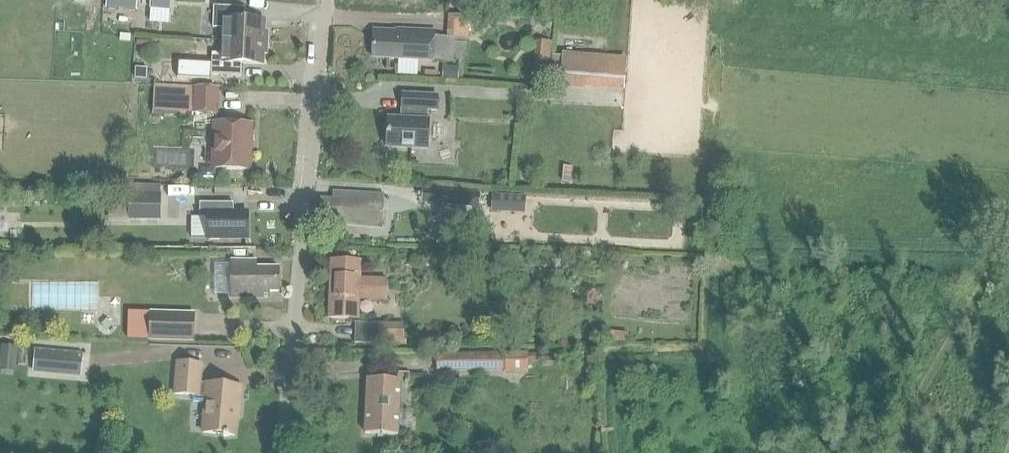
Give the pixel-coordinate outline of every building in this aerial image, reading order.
[(105,7),(136,10),(136,0),(106,0),(105,7)] [(150,9),(169,11),(171,11),(171,0),(151,0),(150,9)] [(267,43),(267,31),(264,31),(265,21),(244,20),(244,8),(214,7),(213,28),(224,28),(223,41),(267,43)] [(434,60),(452,61),(453,39),(435,38),(435,31),(395,29),(395,31),(373,30),(372,57),(434,61),(434,60)] [(266,55),(267,43),(223,41),(223,54),(211,53),(210,75),(241,76),(242,64),(263,65),(263,55),(266,55)] [(534,66),(546,68),(547,63),(549,63),(550,54),(534,52),(533,61),(534,61),(534,66)] [(608,57),(562,53),(562,57),(552,56),(550,78),(560,79),(559,86),(586,89),(586,87),(605,89),(608,57)] [(442,66),(442,79),(458,79),(458,67),(442,66)] [(135,82),(151,83),(151,69),(135,69),(135,82)] [(193,87),(166,87),(153,87),(152,116),(192,116),(193,87)] [(218,89),(195,88),(194,113),(217,114),(218,89)] [(428,110),(437,111),(438,96),(402,95),(401,110),(403,110),(402,120),(388,119),(386,147),(427,149),(428,121),(428,110)] [(215,169),(249,170),(251,125),(216,124),(216,125),(214,128),(213,135),(216,138),(215,154),(213,157),(212,164),(215,167),(215,169)] [(101,170),(101,182),(111,182),(111,170),(101,170)] [(129,185),(129,220),(160,221),(161,185),(129,185)] [(341,226),(382,228),(384,195),(333,192),(332,200),(320,199),(319,219),(341,221),(341,226)] [(492,195),(491,209),(525,211),(526,196),(492,195)] [(233,203),(199,203),(199,217),(207,217),(207,239),(247,239),(247,213),(233,213),(233,203)] [(207,217),(199,217),(191,217),(191,238),(207,239),(207,217)] [(256,268),(256,261),(232,261),(232,264),(214,264),(214,294),(231,294),(231,298),(269,298),(269,292),(279,291),(278,268),(256,268)] [(359,319),(359,299),(385,300),(386,279),(360,278),(361,262),(330,261),(328,318),(359,319)] [(34,281),(34,305),(100,304),(100,281),(34,281)] [(150,340),(193,341),(193,314),(150,313),(150,340)] [(13,323),(19,330),(26,324),(19,317),(13,323)] [(379,340),(403,340),(403,324),(379,324),(379,340)] [(17,347),(1,345),(0,352),(0,362),(15,363),(17,347)] [(83,354),(35,350),(32,374),(81,378),(83,354)] [(528,370),(529,354),(506,354),(436,355),(437,370),(505,370),(528,370)] [(586,374),(595,374),(596,357),(586,357),(586,374)] [(542,367),(555,367),(556,358),(542,358),(542,367)] [(207,384),(200,383),(202,365),(177,363),(174,394),(206,397),(203,433),(223,435),(223,437),(228,437),(229,435),(235,436),(237,410),(239,410),(241,387),(207,384)] [(400,380),(367,379),(365,434),(377,435),(377,437),(385,437),(385,435),(398,435),(400,380)] [(471,425),(463,425),(463,443),(471,443),(471,425)]
